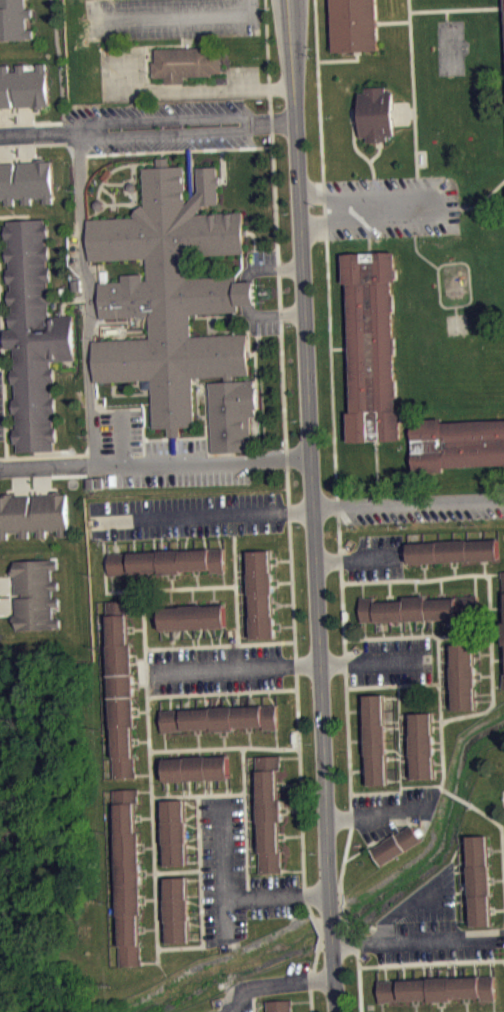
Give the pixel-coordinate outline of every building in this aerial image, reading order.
[(13,40),(0,40),(0,0),(27,0),(27,8),(33,8),(34,17),(27,17),(28,29),(35,29),(35,37),(29,38),(29,39),(14,40),(13,40)] [(334,52),(332,0),(377,0),(378,22),(379,51),(357,52),(334,52)] [(156,48),(156,61),(153,61),(154,77),(165,77),(165,82),(183,82),(183,76),(213,76),(213,73),(222,73),(220,46),(156,48)] [(14,107),(0,107),(0,72),(1,72),(1,65),(10,64),(11,71),(18,71),(17,64),(28,64),(28,70),(38,69),(38,63),(47,62),(47,69),(49,69),(51,105),(46,105),(46,108),(35,108),(35,106),(18,107),(17,100),(14,100),(14,107)] [(358,92),(365,92),(365,87),(385,86),(385,91),(392,91),(393,135),(387,135),(387,140),(379,140),(367,141),(366,136),(360,137),(359,123),(355,123),(355,114),(355,106),(359,106),(358,92)] [(169,437),(169,428),(154,428),(153,393),(152,380),(141,380),(95,381),(93,341),(150,338),(149,316),(117,317),(101,318),(99,282),(122,281),(122,275),(143,274),(143,280),(147,280),(146,258),(90,260),(88,219),(135,217),(132,215),(138,209),(142,205),(144,207),(142,168),(157,167),(157,163),(156,158),(168,157),(169,166),(183,166),(186,204),(198,191),(197,168),(217,167),(217,176),(219,176),(220,181),(220,184),(217,184),(218,204),(204,204),(196,214),(243,212),(243,232),(243,253),(187,255),(188,277),(237,275),(238,282),(248,281),(254,281),(255,303),(249,304),(239,305),(239,311),(209,313),(195,314),(191,314),(192,335),(248,333),(249,354),(250,374),(234,375),(236,381),(257,379),(257,387),(258,387),(259,387),(260,408),(258,409),(258,416),(252,416),(254,444),(256,444),(256,450),(234,451),(214,452),(210,382),(227,381),(226,376),(198,377),(194,377),(195,426),(181,427),(181,436),(169,437)] [(7,198),(7,206),(17,205),(16,199),(24,198),(24,205),(33,205),(33,197),(44,197),(45,204),(55,203),(52,162),(48,162),(48,158),(37,159),(38,162),(20,163),(20,169),(17,169),(17,163),(0,164),(0,199),(7,198)] [(8,220),(9,225),(5,225),(6,240),(9,240),(9,247),(6,248),(7,261),(10,261),(10,268),(7,268),(8,283),(11,283),(11,290),(8,290),(8,305),(12,305),(12,312),(9,312),(9,326),(13,326),(13,328),(5,328),(5,348),(13,347),(13,363),(14,363),(14,368),(12,368),(13,384),(16,383),(16,398),(13,398),(14,413),(17,413),(17,428),(15,428),(16,443),(18,443),(19,451),(55,450),(54,441),(58,441),(58,426),(54,426),(54,412),(56,412),(56,396),(53,396),(53,382),(55,382),(55,366),(52,366),(52,361),(75,360),(73,315),(63,315),(49,316),(49,303),(52,303),(51,288),(48,288),(48,281),(51,280),(50,266),(47,266),(47,260),(50,260),(49,244),(46,244),(46,238),(49,238),(48,222),(45,223),(45,219),(26,219),(8,220)] [(341,256),(343,283),(347,283),(350,347),(354,412),(349,412),(351,440),(403,439),(402,410),(397,409),(392,282),(396,281),(396,252),(369,254),(341,256)] [(444,423),(503,420),(503,464),(445,466),(445,471),(417,473),(413,419),(444,418),(444,423)] [(0,539),(10,539),(10,532),(22,531),(22,538),(32,537),(31,531),(39,531),(39,537),(48,537),(48,530),(60,529),(60,536),(69,536),(68,493),(64,494),(63,491),(52,491),(53,494),(36,495),(36,502),(32,502),(32,495),(14,496),(14,493),(4,493),(4,496),(0,496),(0,528),(0,539)] [(408,544),(409,562),(421,562),(427,561),(451,560),(457,560),(480,559),(487,559),(498,558),(497,539),(408,544)] [(109,575),(112,575),(130,574),(130,572),(143,571),(148,571),(160,570),(160,573),(169,573),(175,572),(182,572),(182,569),(193,569),(199,568),(211,568),(211,572),(224,572),(226,572),(225,548),(109,553),(109,575)] [(249,551),(251,594),(252,594),(253,617),(251,617),(252,638),(275,637),(274,630),(274,623),(274,608),(273,601),(273,586),(273,579),(272,564),(272,557),(272,551),(249,551)] [(52,560),(58,560),(59,569),(53,569),(53,581),(60,580),(60,589),(54,589),(54,597),(61,597),(61,606),(55,606),(55,619),(62,618),(62,628),(19,630),(19,624),(17,624),(16,615),(19,615),(18,597),(25,596),(25,593),(18,593),(17,576),(15,576),(14,566),(17,566),(16,561),(52,560)] [(361,597),(364,597),(375,596),(375,601),(388,601),(394,601),(405,600),(405,596),(413,596),(420,596),(427,595),(427,598),(439,598),(444,598),(472,596),(471,593),(475,593),(478,593),(480,616),(453,618),(431,619),(425,619),(409,620),(401,620),(381,621),(365,622),(362,622),(361,597)] [(131,600),(131,602),(131,614),(127,614),(127,625),(127,631),(128,644),(131,644),(132,653),(133,669),(133,680),(133,688),(134,707),(135,716),(135,726),(132,726),(132,738),(133,744),(133,757),(135,757),(136,773),(136,776),(114,777),(107,615),(109,615),(108,601),(131,600)] [(161,629),(226,626),(225,604),(218,604),(211,605),(197,606),(189,606),(176,607),(170,607),(160,608),(161,629)] [(454,709),(454,706),(454,691),(453,685),(453,670),(452,663),(452,647),(452,644),(474,643),(474,650),(474,658),(475,673),(475,679),(476,695),(476,700),(476,708),(454,709)] [(368,783),(368,772),(368,766),(367,742),(366,737),(365,712),(365,706),(365,694),(384,693),(384,697),(385,719),(386,727),(387,749),(387,756),(388,780),(388,783),(368,783)] [(163,732),(165,732),(183,731),(183,728),(196,727),(201,727),(213,727),(213,730),(221,729),(228,729),(236,729),(236,725),(247,725),(252,725),(264,724),(264,729),(277,729),(279,728),(278,705),(162,710),(163,732)] [(411,713),(411,716),(412,733),(412,738),(413,754),(413,760),(414,775),(414,778),(437,776),(436,770),(436,763),(435,748),(435,741),(434,726),(434,718),(434,712),(411,713)] [(165,780),(169,780),(184,779),(189,779),(206,778),(211,778),(228,777),(230,777),(229,756),(223,756),(216,756),(208,757),(208,755),(201,755),(193,756),(186,756),(186,757),(179,758),(172,758),(164,758),(165,780)] [(284,872),(284,869),(283,850),(282,850),(281,838),(281,832),(281,821),(284,821),(283,812),(283,805),(283,799),(279,799),(279,786),(279,780),(278,769),(282,769),(281,761),(283,761),(283,757),(283,755),(257,756),(257,760),(258,775),(259,795),(259,800),(258,800),(258,803),(259,819),(259,822),(260,821),(260,826),(261,847),(262,864),(263,873),(284,872)] [(139,789),(139,791),(139,802),(135,802),(135,815),(135,820),(136,832),(139,832),(140,843),(140,851),(141,869),(141,877),(142,895),(142,903),(142,914),(140,914),(140,926),(140,932),(141,943),(143,943),(144,962),(144,965),(122,966),(115,790),(139,789)] [(163,800),(163,807),(163,815),(164,829),(164,836),(165,851),(165,858),(165,864),(187,864),(187,861),(186,845),(186,839),(185,823),(185,818),(185,802),(184,799),(163,800)] [(373,848),(383,864),(422,840),(420,836),(425,833),(421,827),(417,830),(413,825),(398,834),(397,833),(387,839),(374,848),(373,848)] [(486,835),(487,847),(487,853),(488,876),(489,883),(490,907),(490,912),(491,925),(470,926),(470,921),(469,900),(469,892),(468,871),(467,862),(466,840),(466,836),(486,835)] [(166,877),(189,876),(189,879),(190,895),(190,900),(190,917),(191,922),(191,939),(191,943),(168,944),(168,934),(168,927),(167,913),(167,905),(166,891),(166,884),(166,877)] [(378,980),(388,980),(404,979),(424,979),(433,978),(449,977),(456,977),(476,976),(492,976),(495,976),(496,1000),(494,1001),(482,1001),(482,995),(470,996),(463,996),(452,996),(452,1000),(444,1000),(438,1001),(430,1001),(430,998),(419,998),(413,999),(400,999),(400,1002),(381,1003),(379,1003),(378,980)] [(292,1002),(292,999),(268,1000),(269,1003),(269,1011),(292,1011),(292,1002)]
